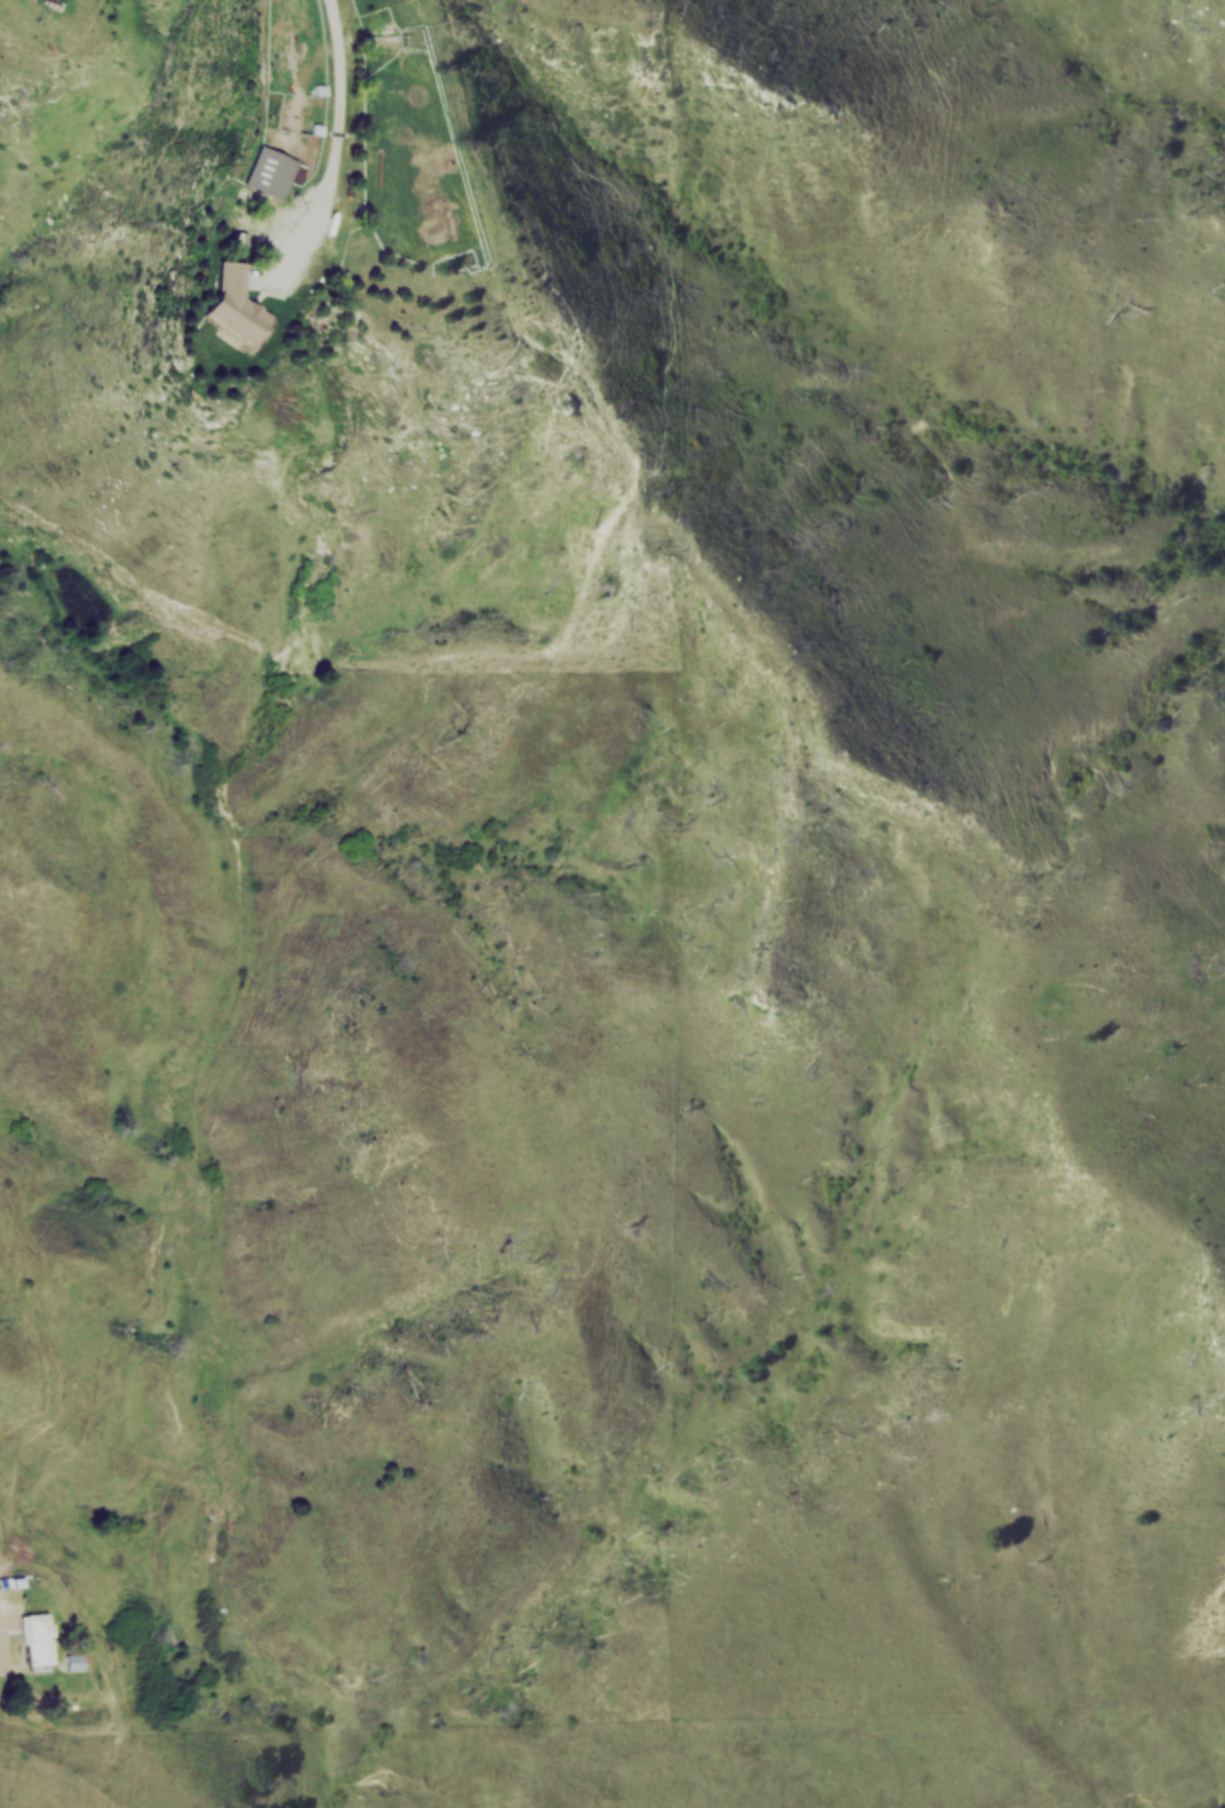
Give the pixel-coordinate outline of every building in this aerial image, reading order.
[(299,160),(257,146),(244,187),(286,201),(299,160)] [(243,266),(209,262),(200,335),(255,342),(259,311),(237,308),(243,266)] [(24,1671),(50,1671),(49,1613),(23,1613),(24,1671)] [(65,1668),(79,1668),(79,1656),(65,1656),(65,1668)]
